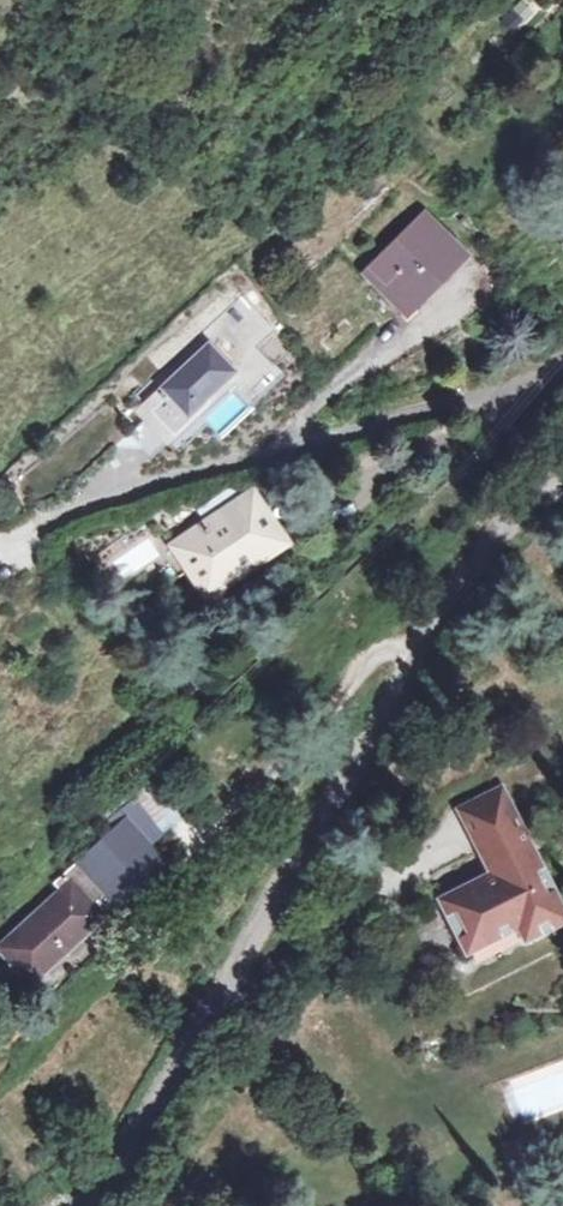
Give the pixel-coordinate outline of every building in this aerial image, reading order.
[(499,21),(514,32),(530,11),(516,0),(515,0),(499,21)] [(461,254),(421,214),(368,264),(408,305),(461,254)] [(229,285),(150,355),(170,377),(133,409),(160,440),(229,379),(245,398),(273,373),(248,345),(267,328),(229,285)] [(323,459),(290,476),(301,498),(334,481),(323,459)] [(171,549),(188,571),(224,545),(240,567),(267,548),(250,523),(260,516),(246,495),(236,502),(229,492),(200,514),(207,523),(171,549)] [(277,541),(260,516),(250,523),(267,548),(277,541)] [(125,577),(155,553),(144,540),(115,565),(125,577)] [(203,593),(240,567),(224,545),(188,571),(203,593)] [(501,791),(464,811),(483,849),(520,830),(501,791)] [(114,900),(144,872),(153,881),(168,867),(152,848),(164,837),(139,806),(112,828),(114,830),(54,885),(58,890),(0,946),(0,951),(28,982),(98,915),(87,902),(102,888),(114,900)] [(527,842),(520,830),(483,849),(489,862),(527,842)] [(527,842),(489,862),(495,874),(443,900),(467,946),(519,920),(526,935),(562,917),(562,914),(527,842)] [(87,902),(98,915),(114,900),(102,888),(87,902)]
